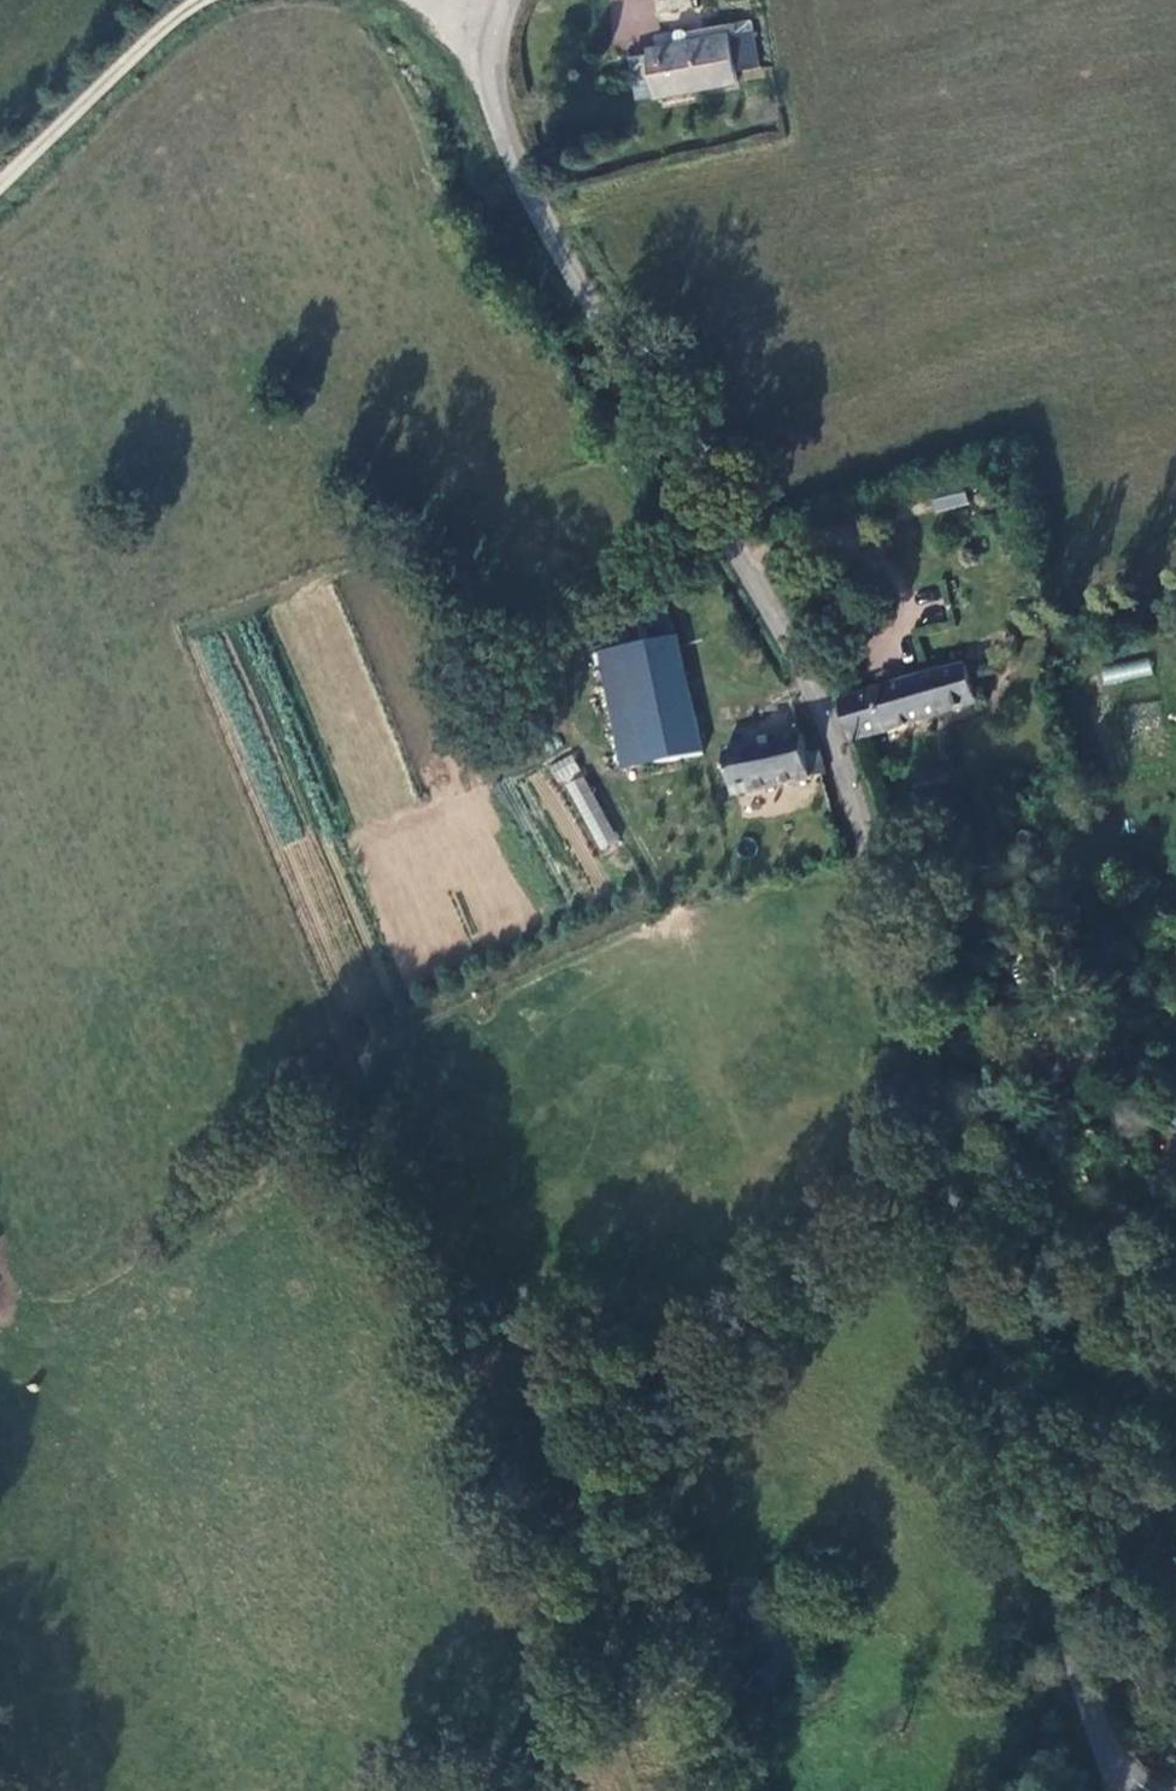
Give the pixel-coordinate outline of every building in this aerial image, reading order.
[(644,43),(651,87),(733,73),(726,29),(644,43)] [(934,514),(968,504),(964,490),(930,500),(934,514)] [(690,709),(675,638),(631,646),(644,718),(690,709)] [(644,718),(631,646),(600,652),(621,763),(652,759),(653,762),(698,753),(690,709),(644,718)] [(955,663),(954,657),(847,694),(840,697),(854,737),(861,735),(978,695),(966,659),(955,663)] [(1100,666),(1102,683),(1151,676),(1149,659),(1100,666)] [(814,777),(809,753),(804,732),(727,748),(736,793),(814,777)] [(569,752),(547,766),(559,785),(581,771),(569,752)] [(948,766),(938,769),(945,789),(955,785),(948,766)] [(924,797),(884,810),(889,823),(960,801),(955,785),(945,789),(938,769),(917,776),(924,797)] [(585,774),(566,783),(597,850),(616,841),(585,774)]
